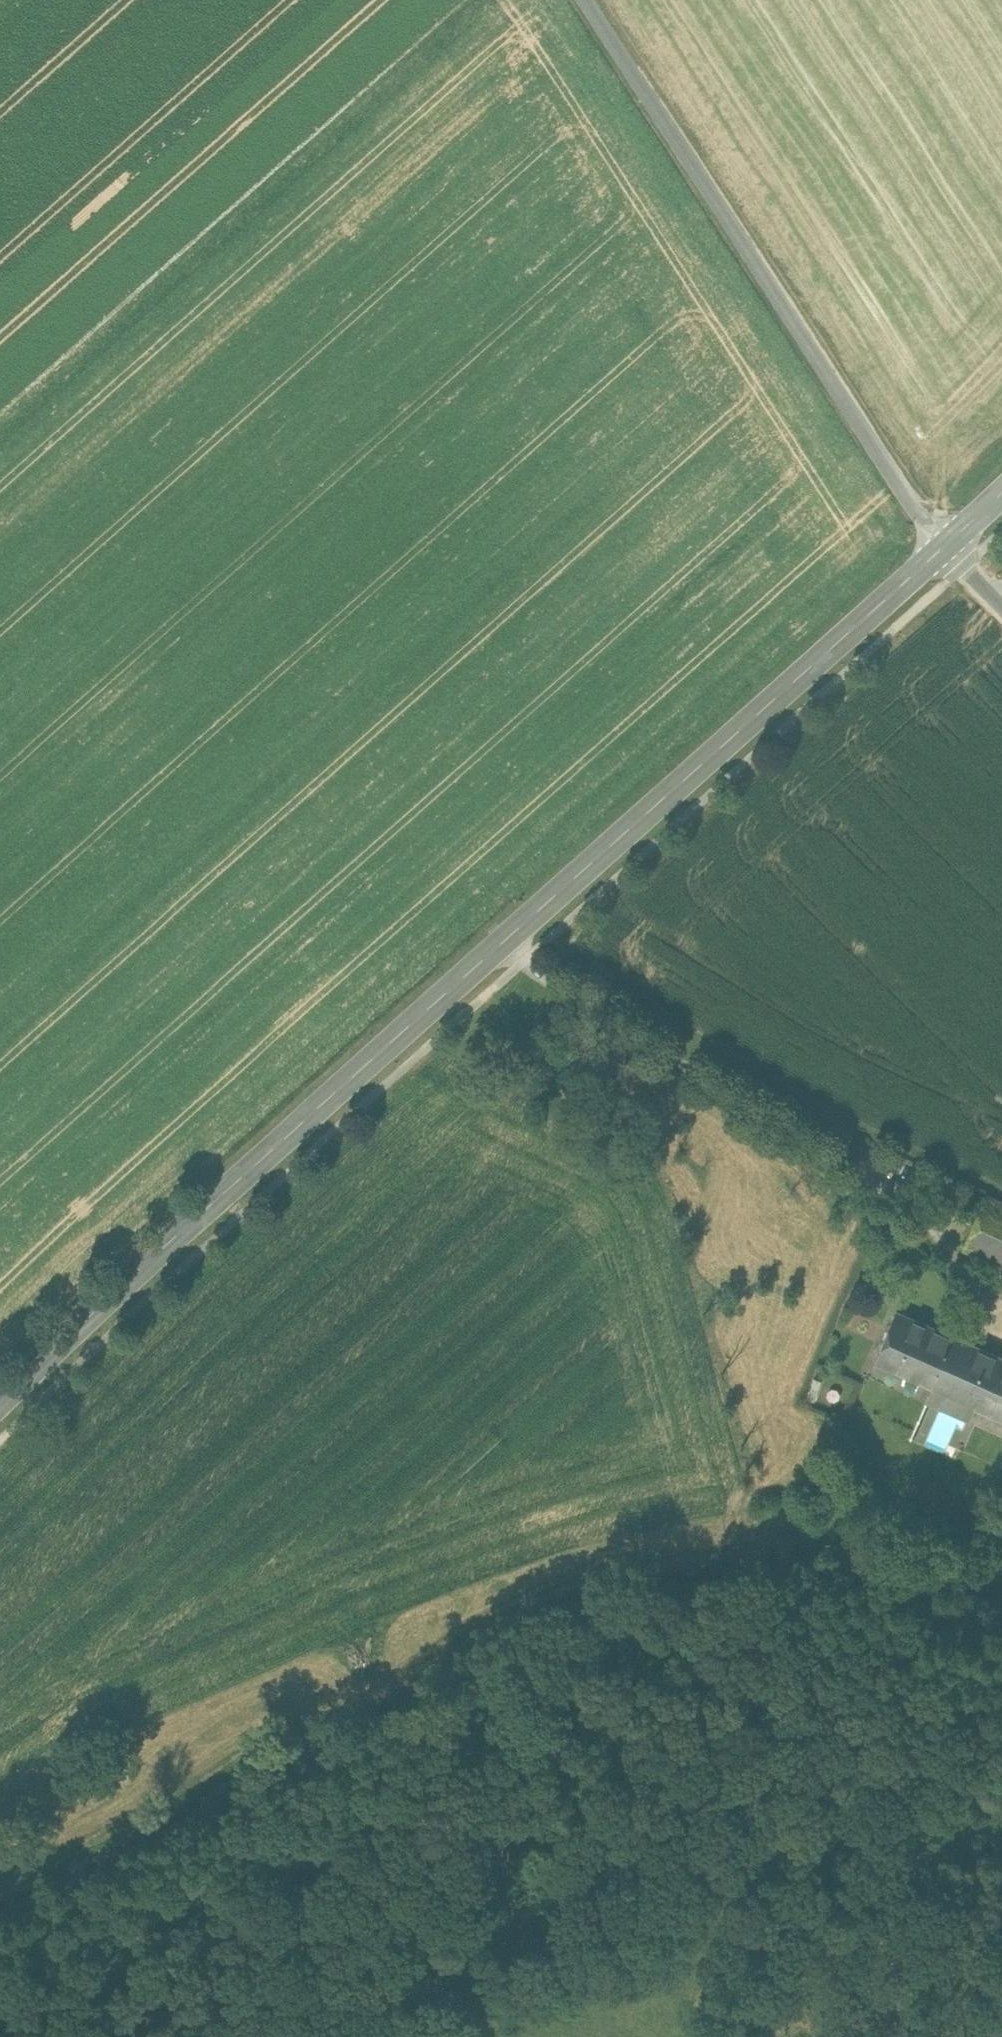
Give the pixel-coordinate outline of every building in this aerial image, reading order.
[(987,1194),(964,1248),(987,1258),(1001,1265),(1001,1201),(987,1194)] [(987,1258),(977,1280),(1001,1291),(1001,1290),(1001,1265),(987,1258)] [(948,1331),(897,1308),(874,1360),(925,1382),(948,1331)] [(948,1331),(925,1382),(1001,1416),(1001,1354),(948,1331)]
